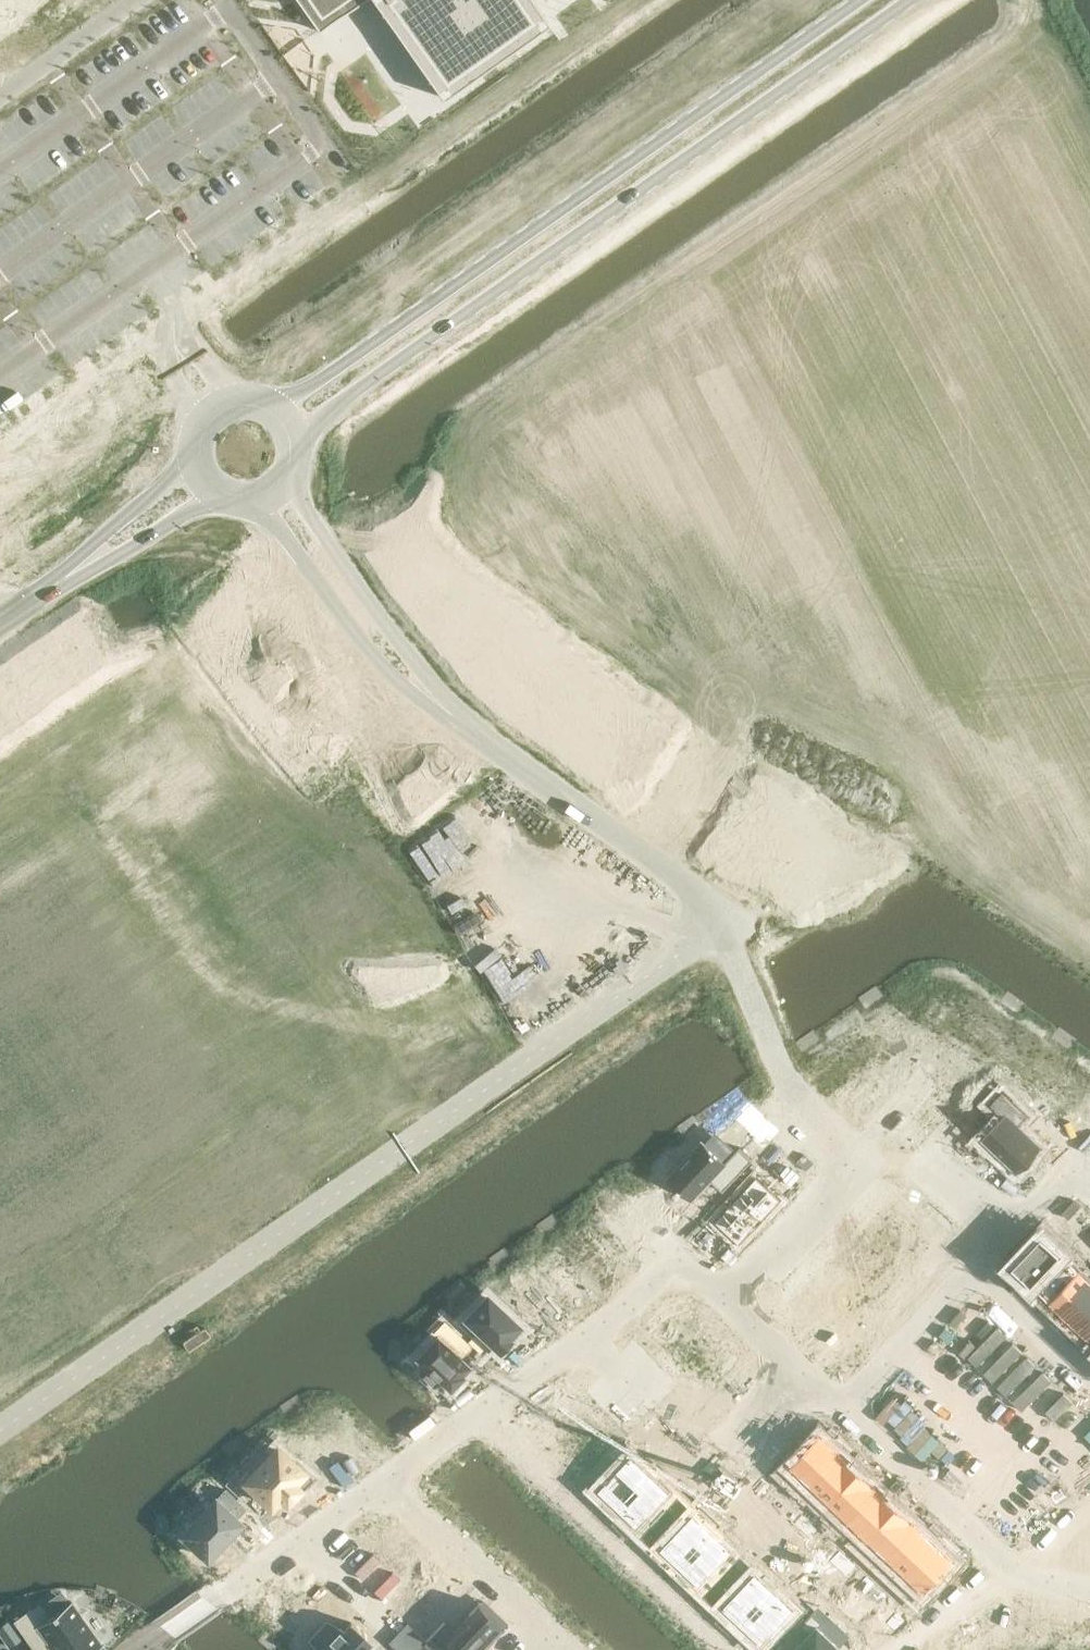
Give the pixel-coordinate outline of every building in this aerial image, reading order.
[(317,29),(318,30),(319,31),(320,31),(321,30),(364,0),(297,0),(317,29)] [(441,96),(441,97),(442,97),(444,97),(445,97),(547,24),(548,23),(548,22),(548,20),(533,0),(373,0),(441,96)] [(874,1016),(850,1034),(869,1052),(878,1043),(896,1060),(897,1058),(902,1063),(912,1053),(913,1054),(921,1046),(920,1045),(926,1040),(927,1041),(932,1036),(931,1035),(944,1021),(912,991),(882,1023),(874,1016)] [(965,1032),(936,1062),(949,1074),(951,1072),(959,1080),(986,1052),(965,1032)] [(850,1041),(816,1077),(856,1114),(880,1089),(860,1070),(870,1059),(850,1041)] [(1012,1065),(998,1080),(1021,1103),(1029,1094),(1034,1099),(1033,1100),(1034,1101),(1035,1100),(1042,1106),(1040,1108),(1041,1108),(1043,1107),(1061,1124),(1088,1095),(1044,1053),(1023,1076),(1012,1065)] [(1005,1117),(983,1139),(1017,1171),(1041,1146),(1019,1125),(1028,1116),(1003,1092),(991,1104),(1005,1117)] [(780,1130),(764,1114),(751,1103),(736,1119),(752,1134),(741,1145),(754,1158),(770,1141),(780,1130)] [(703,1140),(668,1176),(692,1199),(711,1179),(724,1190),(753,1159),(740,1146),(737,1150),(726,1161),(705,1142),(703,1140)] [(729,1204),(714,1220),(740,1244),(756,1226),(757,1227),(758,1226),(758,1225),(763,1219),(764,1219),(765,1218),(765,1219),(766,1218),(765,1217),(782,1200),(756,1176),(733,1201),(731,1199),(728,1203),(729,1204)] [(826,1254),(788,1294),(835,1338),(853,1319),(860,1327),(881,1305),(876,1301),(892,1284),(896,1289),(899,1286),(893,1281),(909,1265),(914,1270),(934,1248),(927,1241),(944,1222),(898,1178),(860,1218),(864,1223),(831,1258),(826,1254)] [(1074,1200),(1062,1213),(1069,1219),(1081,1206),(1074,1200)] [(559,1239),(547,1252),(569,1273),(580,1261),(600,1280),(622,1258),(605,1242),(609,1238),(595,1224),(591,1228),(587,1225),(567,1247),(559,1239)] [(1046,1229),(1012,1265),(1032,1284),(1066,1248),(1046,1229)] [(1066,1248),(1032,1284),(1050,1301),(1080,1269),(1063,1252),(1066,1248)] [(530,1267),(509,1289),(544,1323),(566,1299),(551,1284),(561,1274),(539,1253),(528,1265),(530,1267)] [(1050,1301),(1068,1318),(1089,1294),(1089,1278),(1080,1269),(1050,1301)] [(486,1294),(464,1317),(478,1330),(469,1340),(481,1352),(490,1342),(499,1350),(501,1348),(502,1349),(503,1348),(502,1347),(507,1342),(508,1343),(510,1341),(509,1340),(511,1338),(509,1337),(520,1325),(486,1294)] [(1068,1318),(1086,1335),(1089,1330),(1089,1294),(1068,1318)] [(651,1324),(649,1326),(651,1328),(651,1327),(681,1356),(683,1358),(683,1357),(692,1366),(707,1350),(697,1342),(705,1334),(707,1332),(705,1331),(695,1321),(693,1319),(693,1320),(687,1314),(687,1313),(685,1312),(675,1302),(673,1300),(672,1302),(672,1303),(665,1310),(662,1307),(650,1320),(653,1323),(651,1325),(651,1324)] [(435,1335),(415,1356),(424,1365),(419,1371),(434,1384),(439,1379),(450,1389),(452,1387),(453,1386),(453,1385),(460,1378),(461,1378),(462,1377),(462,1376),(464,1374),(462,1372),(469,1364),(460,1356),(470,1345),(444,1320),(433,1332),(435,1335)] [(697,1362),(674,1387),(686,1399),(689,1396),(710,1415),(748,1375),(741,1368),(743,1366),(728,1352),(708,1373),(697,1362)] [(568,1397),(540,1417),(549,1430),(548,1430),(549,1432),(551,1431),(557,1440),(555,1441),(557,1443),(558,1442),(567,1455),(577,1448),(585,1460),(608,1444),(599,1430),(594,1434),(568,1397)] [(821,1432),(784,1472),(804,1491),(841,1451),(821,1432)] [(621,1442),(609,1455),(615,1461),(627,1448),(621,1442)] [(277,1447),(245,1481),(271,1505),(281,1494),(286,1500),(296,1489),(300,1492),(313,1478),(297,1462),(295,1464),(277,1447)] [(841,1451),(804,1491),(812,1484),(830,1501),(860,1469),(841,1451)] [(632,1452),(598,1488),(618,1507),(652,1471),(632,1452)] [(860,1469),(830,1501),(849,1519),(879,1487),(860,1469)] [(652,1471),(618,1507),(638,1526),(672,1490),(652,1471)] [(762,1477),(753,1487),(761,1495),(770,1485),(762,1477)] [(879,1487),(849,1519),(868,1537),(898,1505),(879,1487)] [(224,1488),(182,1533),(207,1557),(209,1554),(210,1555),(212,1553),(211,1552),(219,1543),(220,1544),(222,1543),(221,1542),(236,1525),(237,1526),(239,1525),(238,1524),(240,1522),(235,1517),(244,1507),(224,1488)] [(676,1494),(664,1507),(671,1513),(683,1501),(676,1494)] [(683,1501),(671,1513),(677,1520),(689,1507),(683,1501)] [(898,1505),(868,1537),(887,1555),(917,1523),(898,1505)] [(694,1511),(660,1547),(680,1566),(714,1530),(694,1511)] [(802,1514),(792,1525),(800,1532),(810,1522),(802,1514)] [(380,1522),(363,1539),(397,1572),(409,1560),(414,1564),(424,1553),(411,1541),(380,1522)] [(810,1522),(800,1532),(808,1540),(818,1529),(810,1522)] [(917,1523),(887,1555),(905,1572),(898,1579),(898,1580),(936,1541),(917,1523)] [(714,1530),(680,1566),(700,1584),(734,1549),(714,1530)] [(936,1541),(898,1580),(918,1599),(956,1559),(936,1541)] [(840,1550),(830,1560),(838,1568),(848,1558),(840,1550)] [(738,1553),(726,1565),(733,1572),(745,1559),(738,1553)] [(848,1558),(838,1568),(846,1575),(856,1565),(848,1558)] [(745,1559),(733,1572),(739,1578),(752,1565),(745,1559)] [(440,1568),(412,1598),(431,1616),(459,1586),(440,1568)] [(756,1570),(722,1605),(742,1624),(776,1588),(756,1570)] [(867,1576),(857,1586),(865,1593),(875,1583),(867,1576)] [(269,1604),(267,1606),(282,1620),(283,1619),(296,1631),(306,1640),(323,1622),(314,1613),(329,1597),(327,1595),(311,1580),(311,1579),(309,1578),(307,1579),(286,1594),(285,1593),(283,1594),(270,1604),(269,1604)] [(776,1588),(742,1624),(762,1643),(796,1607),(776,1588)] [(15,1620),(36,1649),(95,1649),(102,1645),(71,1601),(48,1616),(39,1603),(15,1620)] [(423,1643),(430,1649),(441,1649),(443,1648),(446,1649),(481,1649),(503,1627),(478,1603),(453,1630),(443,1621),(426,1640),(423,1643)] [(800,1611),(788,1624),(795,1630),(807,1618),(800,1611)] [(795,1649),(836,1649),(841,1645),(823,1629),(827,1624),(813,1611),(801,1624),(810,1633),(795,1649)] [(896,1613),(887,1623),(895,1630),(904,1620),(896,1613)] [(309,1638),(322,1649),(362,1649),(371,1641),(351,1621),(342,1631),(337,1626),(333,1631),(324,1622),(309,1638)] [(410,1625),(402,1633),(418,1648),(423,1643),(426,1640),(410,1625)] [(16,1634),(5,1641),(9,1646),(20,1639),(16,1634)]
